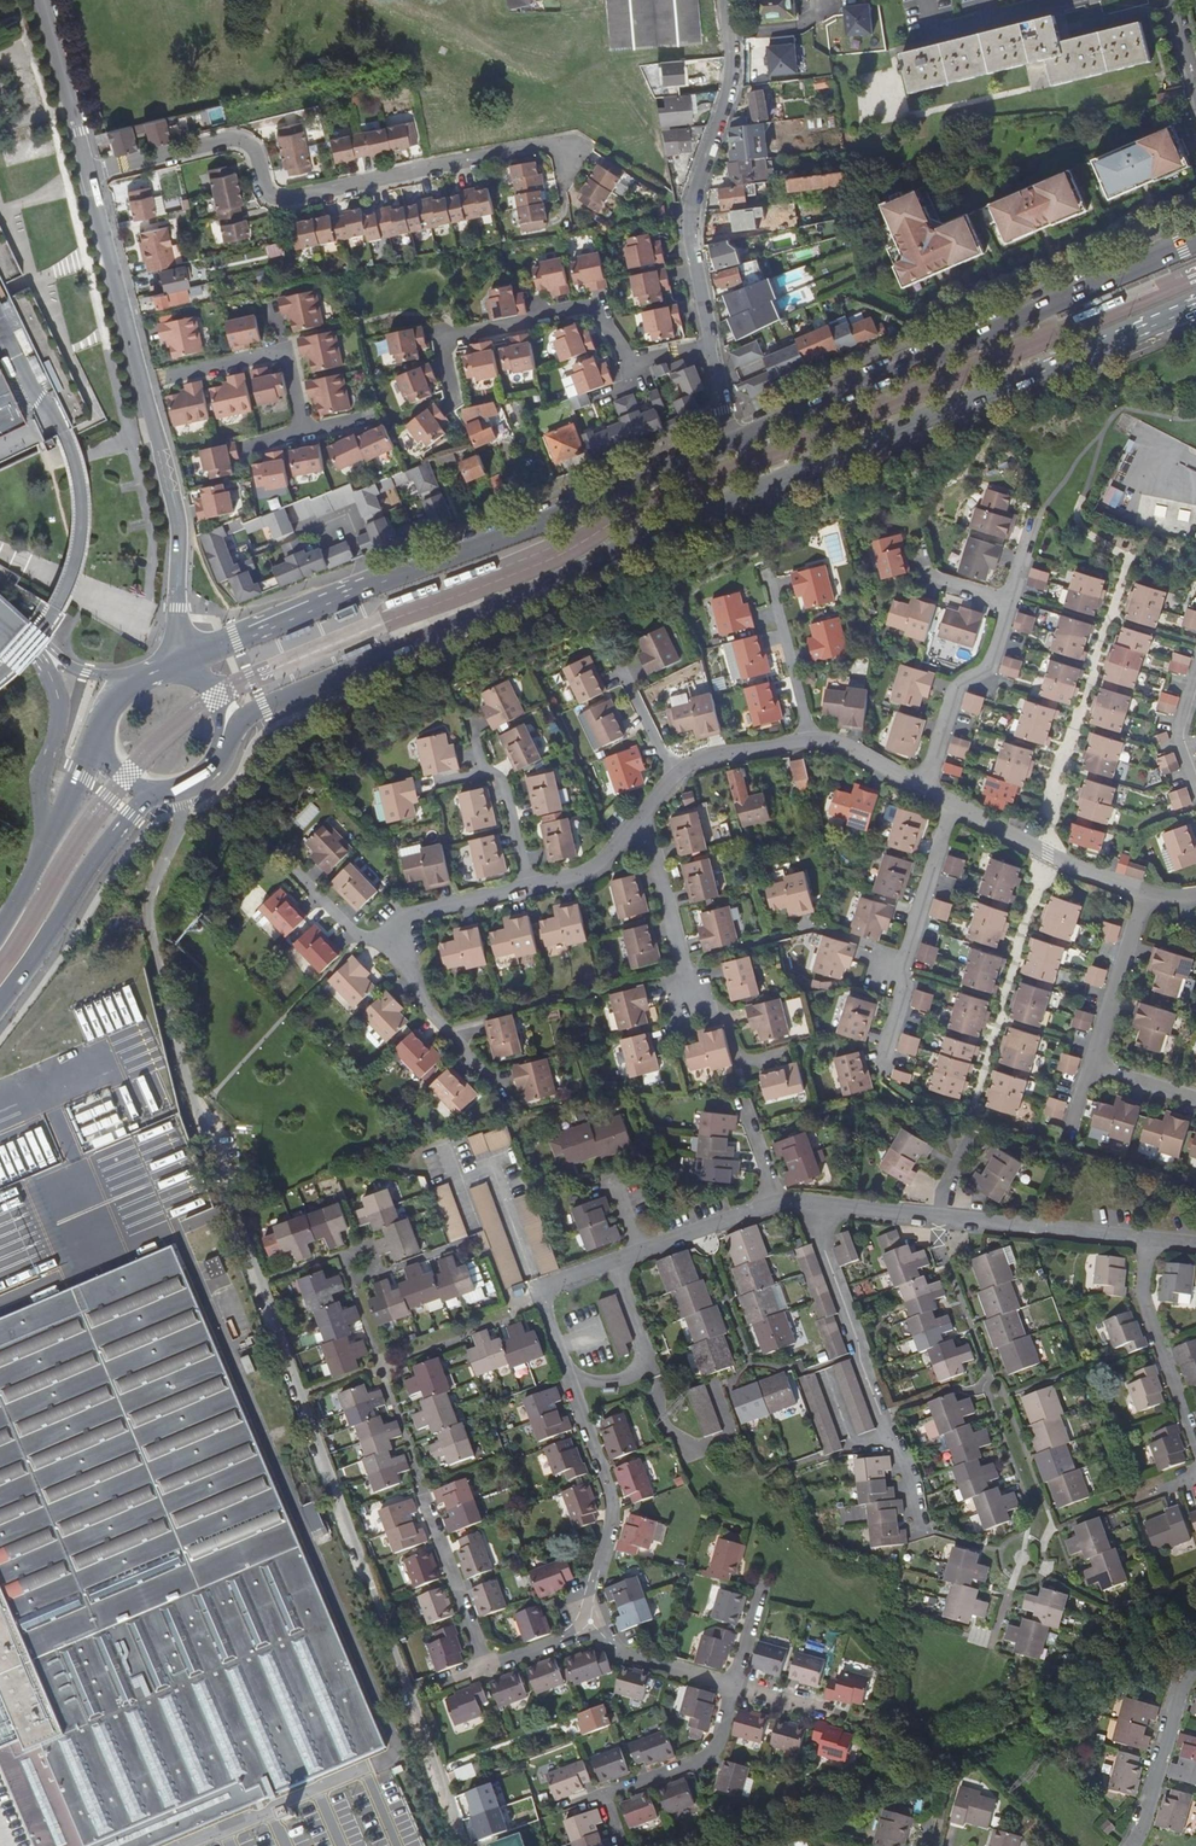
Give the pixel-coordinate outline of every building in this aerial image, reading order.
[(532,4),(531,0),(506,0),(508,9),(532,4)] [(611,50),(701,42),(698,0),(606,0),(611,50)] [(756,21),(757,21),(757,24),(767,23),(767,20),(796,17),(795,0),(754,0),(756,21)] [(865,28),(876,25),(873,8),(855,10),(859,32),(865,31),(865,28)] [(1141,23),(1061,43),(1055,17),(902,55),(905,65),(899,66),(900,72),(907,71),(913,94),(1025,66),(1047,61),(1054,86),(1151,62),(1149,56),(1141,23)] [(18,38),(16,20),(0,28),(0,46),(18,38)] [(770,74),(800,73),(799,42),(770,43),(770,74)] [(681,61),(661,63),(663,84),(664,84),(683,82),(681,61)] [(816,90),(836,87),(835,78),(815,81),(816,90)] [(664,97),(676,96),(674,86),(655,88),(656,98),(664,97)] [(1187,98),(1185,89),(1161,94),(1158,95),(1159,98),(1160,104),(1187,98)] [(751,92),(755,122),(768,119),(764,90),(751,92)] [(701,104),(713,102),(718,91),(700,93),(701,104)] [(689,95),(676,96),(664,97),(665,108),(664,109),(657,110),(662,130),(667,129),(666,121),(667,120),(669,122),(672,122),(678,121),(678,124),(692,122),(689,95)] [(201,107),(204,125),(227,121),(224,104),(201,107)] [(732,127),(748,125),(747,117),(734,118),(731,127),(732,127)] [(162,120),(142,125),(143,128),(148,148),(169,143),(167,136),(176,133),(174,124),(164,127),(162,120)] [(412,120),(384,127),(389,149),(400,146),(405,145),(417,143),(412,120)] [(280,152),(305,146),(300,122),(282,126),(284,134),(279,135),(276,136),(280,152)] [(772,122),(748,125),(732,127),(731,151),(731,162),(764,158),(766,158),(763,134),(772,122)] [(378,152),(389,149),(384,127),(357,133),(362,155),(373,153),(378,152)] [(687,127),(667,129),(662,130),(661,130),(660,130),(663,144),(664,151),(664,153),(679,152),(678,151),(690,149),(687,127)] [(1093,160),(1099,175),(1110,200),(1126,193),(1140,187),(1139,184),(1146,180),(1148,184),(1151,182),(1156,180),(1157,181),(1191,166),(1187,155),(1181,143),(1180,141),(1175,127),(1093,160)] [(135,151),(130,132),(129,128),(107,133),(105,134),(111,157),(135,151)] [(350,158),(362,155),(357,133),(329,139),(329,140),(334,162),(345,159),(350,158)] [(1181,143),(1187,155),(1189,154),(1185,141),(1181,143)] [(311,170),(305,146),(280,152),(283,168),(286,167),(290,166),(292,174),(311,170)] [(767,182),(764,158),(731,162),(729,162),(730,174),(735,174),(736,187),(756,184),(767,182)] [(510,165),(514,187),(543,181),(541,173),(538,173),(537,171),(536,165),(536,160),(510,165)] [(590,177),(612,191),(625,171),(609,160),(604,167),(601,164),(598,163),(590,177)] [(213,194),(238,188),(235,173),(232,173),(228,174),(226,166),(207,170),(213,194)] [(1088,211),(1077,183),(1071,170),(992,203),(990,204),(1007,244),(1037,231),(1036,227),(1043,224),(1045,227),(1052,224),(1053,224),(1054,225),(1088,211)] [(847,175),(847,172),(788,180),(789,192),(849,184),(847,175)] [(599,212),(612,191),(590,177),(581,191),(583,192),(586,194),(582,201),(599,212)] [(544,189),(543,181),(514,187),(518,207),(543,202),(543,199),(542,193),(541,190),(544,189)] [(931,273),(933,272),(938,269),(940,273),(956,266),(960,264),(985,253),(968,213),(937,226),(920,187),(903,195),(897,182),(877,190),(883,204),(881,205),(905,260),(906,262),(898,265),(907,287),(931,277),(932,276),(931,273)] [(757,194),(756,184),(736,187),(721,188),(723,209),(747,206),(746,196),(757,194)] [(130,204),(131,209),(133,220),(156,215),(149,187),(127,193),(130,204)] [(467,189),(473,217),(494,212),(489,191),(489,188),(484,189),(479,190),(476,191),(475,187),(467,189)] [(242,204),(238,188),(213,194),(218,217),(237,213),(235,205),(240,205),(242,204)] [(453,222),(473,217),(467,189),(459,191),(459,194),(456,195),(451,196),(447,197),(453,222)] [(431,226),(453,222),(447,197),(443,198),(437,199),(434,200),(433,196),(424,198),(431,226)] [(411,231),(431,226),(424,198),(416,200),(417,204),(414,204),(409,205),(405,206),(411,231)] [(540,220),(544,219),(547,219),(544,202),(543,202),(518,207),(522,231),(541,228),(540,220)] [(808,202),(785,205),(769,207),(764,208),(765,215),(765,217),(809,212),(808,202)] [(390,236),(411,231),(405,206),(401,207),(396,208),(392,209),(392,205),(383,207),(390,236)] [(369,241),(390,236),(383,207),(375,209),(375,213),(372,214),(367,215),(363,216),(367,234),(369,241)] [(344,239),(367,234),(363,216),(361,208),(345,212),(346,214),(347,219),(339,220),(344,239)] [(671,218),(670,209),(663,209),(665,219),(671,218)] [(759,229),(757,216),(756,209),(732,211),(735,232),(759,229)] [(237,213),(218,217),(223,241),(249,235),(245,219),(243,220),(239,221),(237,213)] [(320,244),(344,239),(339,220),(332,222),(331,218),(330,215),(315,219),(320,244)] [(296,250),(320,244),(315,219),(298,222),(298,225),(299,229),(292,231),(296,250)] [(772,233),(787,230),(785,221),(771,225),(772,233)] [(45,445),(41,437),(50,433),(54,441),(59,438),(65,435),(73,431),(93,421),(80,394),(67,368),(27,284),(10,294),(3,280),(22,272),(0,226),(0,466),(45,445)] [(139,234),(141,242),(143,251),(140,251),(143,261),(145,261),(147,271),(176,264),(167,227),(139,234)] [(656,247),(655,242),(652,243),(650,234),(628,238),(630,246),(626,247),(631,269),(665,261),(661,245),(656,247)] [(717,271),(736,265),(732,246),(722,247),(721,243),(711,245),(717,271)] [(280,244),(268,247),(270,254),(281,252),(280,244)] [(574,285),(584,283),(588,282),(590,287),(591,291),(607,287),(606,282),(599,253),(578,257),(579,262),(570,264),(574,285)] [(765,257),(762,258),(759,259),(745,263),(746,270),(767,264),(765,257)] [(538,291),(547,289),(551,287),(552,293),(553,296),(569,293),(561,259),(540,263),(541,268),(533,269),(538,291)] [(904,288),(907,287),(898,265),(894,267),(904,288)] [(165,293),(188,288),(183,266),(160,272),(165,293)] [(662,292),(666,290),(665,286),(670,285),(666,269),(632,276),(637,298),(641,298),(643,306),(664,301),(662,292)] [(729,294),(744,289),(739,269),(716,275),(719,285),(722,285),(723,288),(728,287),(729,294)] [(729,294),(727,295),(736,316),(771,301),(775,299),(768,280),(744,289),(729,294)] [(217,281),(207,283),(209,292),(216,291),(217,294),(220,294),(217,281)] [(165,293),(153,295),(156,307),(188,300),(187,296),(201,293),(199,285),(188,288),(165,293)] [(524,298),(518,299),(517,295),(514,296),(511,286),(491,291),(493,299),(488,300),(493,322),(527,314),(524,298)] [(295,332),(323,326),(315,292),(278,300),(282,316),(289,314),(291,322),(292,322),(295,332)] [(1112,292),(1084,304),(1086,309),(1114,296),(1112,292)] [(780,321),(771,301),(736,316),(732,318),(741,339),(780,321)] [(674,328),(678,327),(677,323),(682,322),(678,306),(644,313),(649,334),(653,333),(655,341),(677,337),(674,328)] [(242,345),(249,343),(262,341),(256,316),(226,323),(232,352),(243,350),(242,345)] [(174,360),(203,353),(195,317),(158,325),(162,343),(169,341),(171,349),(172,349),(174,360)] [(829,326),(814,333),(823,354),(826,353),(831,351),(833,355),(879,335),(874,328),(869,318),(849,328),(847,323),(839,327),(837,322),(829,326)] [(576,325),(556,332),(559,340),(555,342),(563,362),(597,349),(591,335),(590,335),(585,337),(583,333),(580,334),(576,325)] [(874,328),(879,335),(885,333),(882,325),(874,328)] [(417,349),(421,348),(420,344),(425,343),(422,328),(388,335),(392,355),(396,354),(398,363),(419,359),(417,349)] [(335,332),(304,338),(307,354),(313,353),(315,360),(316,360),(319,372),(343,366),(335,332)] [(774,350),(784,375),(813,363),(812,359),(823,354),(814,333),(812,334),(795,341),(797,345),(789,349),(787,345),(778,349),(774,350)] [(536,369),(529,335),(513,338),(514,342),(509,343),(510,348),(501,350),(506,371),(514,369),(515,374),(536,369)] [(500,377),(492,342),(476,346),(477,352),(473,353),(474,356),(464,358),(469,379),(477,377),(478,382),(500,377)] [(729,353),(735,368),(763,357),(756,342),(729,353)] [(772,380),(784,375),(774,350),(770,352),(772,356),(764,359),(769,373),(772,380)] [(614,382),(608,368),(604,370),(602,366),(599,368),(596,358),(576,365),(579,373),(575,374),(582,395),(587,393),(603,387),(614,382)] [(678,362),(668,366),(670,373),(672,376),(673,375),(677,384),(681,382),(687,396),(694,393),(705,388),(695,365),(687,368),(683,360),(678,362)] [(428,386),(432,385),(430,381),(435,379),(429,364),(397,377),(405,397),(409,396),(413,404),(433,395),(428,386)] [(658,378),(670,373),(668,366),(667,364),(658,367),(658,368),(655,369),(658,378)] [(259,396),(288,389),(285,376),(277,377),(273,377),(272,373),(271,369),(256,372),(259,396)] [(736,386),(738,391),(746,388),(750,398),(751,398),(775,387),(772,380),(769,373),(736,386)] [(343,374),(310,381),(313,397),(320,395),(322,403),(323,403),(327,414),(351,409),(343,374)] [(217,405),(251,398),(247,380),(231,384),(233,390),(225,392),(225,393),(214,395),(217,405)] [(212,418),(209,407),(203,382),(185,386),(186,391),(179,393),(179,394),(168,397),(176,427),(212,418)] [(288,389),(259,396),(261,406),(281,400),(281,396),(289,394),(288,389)] [(657,410),(665,406),(659,390),(651,394),(657,410)] [(591,405),(587,393),(582,395),(571,400),(575,411),(591,405)] [(703,416),(694,393),(687,396),(676,401),(682,416),(678,418),(682,427),(702,419),(703,416)] [(663,424),(657,410),(642,415),(634,395),(625,399),(640,437),(664,427),(663,424)] [(254,411),(251,398),(217,405),(220,420),(254,411)] [(624,443),(640,437),(625,399),(616,402),(624,423),(617,425),(624,443)] [(509,425),(500,401),(467,409),(463,409),(464,418),(477,448),(498,439),(499,442),(511,437),(507,426),(509,425)] [(442,428),(445,425),(442,422),(446,418),(435,406),(409,426),(422,444),(426,441),(431,448),(448,436),(442,428)] [(674,430),(682,427),(678,418),(671,421),(674,430)] [(666,434),(674,430),(671,421),(663,424),(664,427),(666,434)] [(574,425),(547,435),(558,462),(584,452),(574,425)] [(616,446),(624,443),(617,425),(609,428),(610,430),(616,446)] [(384,426),(373,432),(366,435),(364,431),(362,432),(355,435),(367,460),(368,463),(396,451),(388,435),(384,426)] [(616,448),(616,446),(610,430),(595,436),(593,432),(584,435),(593,458),(616,448)] [(340,474),(367,460),(355,435),(354,433),(346,437),(344,437),(346,441),(340,445),(330,452),(340,474)] [(235,475),(233,466),(232,462),(235,460),(240,459),(236,443),(218,447),(204,450),(209,472),(213,471),(215,480),(235,475)] [(321,446),(309,448),(310,452),(303,454),(293,456),(297,478),(325,472),(321,446)] [(271,463),(267,464),(257,467),(261,488),(269,485),(270,492),(291,487),(284,452),(269,455),(270,458),(271,463)] [(439,469),(445,467),(456,464),(454,454),(435,460),(436,461),(439,469)] [(469,481),(487,474),(480,457),(462,464),(469,481)] [(423,499),(440,492),(438,487),(439,486),(429,463),(406,473),(410,482),(414,480),(420,495),(421,494),(423,499)] [(439,469),(442,475),(447,473),(445,467),(439,469)] [(395,488),(410,482),(406,473),(391,479),(395,488)] [(500,504),(511,500),(501,475),(490,479),(500,504)] [(376,486),(380,495),(395,488),(391,479),(378,485),(376,486)] [(199,500),(204,521),(237,514),(232,493),(228,493),(226,485),(205,489),(208,499),(199,500)] [(369,526),(384,519),(381,511),(382,511),(376,496),(380,495),(376,486),(354,495),(351,487),(343,490),(350,506),(358,503),(365,519),(366,519),(369,526)] [(971,528),(1006,538),(1012,518),(1005,516),(1011,496),(988,489),(982,509),(978,508),(971,528)] [(342,509),(350,506),(343,490),(335,493),(342,509)] [(441,496),(440,492),(423,499),(424,502),(423,502),(429,518),(425,520),(429,528),(452,518),(442,495),(441,496)] [(334,512),(342,509),(335,493),(334,494),(327,496),(334,512)] [(325,516),(332,513),(326,497),(319,500),(325,516)] [(308,519),(315,516),(310,503),(311,503),(309,499),(301,502),(308,519)] [(316,519),(325,516),(319,500),(311,503),(310,503),(315,516),(316,519)] [(300,523),(308,519),(301,502),(298,504),(293,506),(300,523)] [(261,520),(245,526),(246,528),(249,535),(272,526),(276,541),(279,540),(293,533),(290,526),(284,510),(269,516),(261,520)] [(385,519),(384,519),(369,526),(368,526),(371,534),(375,544),(370,546),(367,536),(358,540),(364,556),(377,551),(378,550),(378,549),(399,541),(395,531),(391,533),(385,519)] [(224,527),(228,536),(246,528),(245,526),(243,520),(224,527)] [(423,531),(429,528),(425,520),(410,526),(414,535),(423,531)] [(404,539),(414,535),(410,526),(395,531),(399,541),(404,539)] [(212,560),(230,553),(224,538),(228,536),(224,527),(202,537),(212,560)] [(371,534),(367,536),(370,546),(375,544),(371,534)] [(883,578),(907,572),(901,548),(904,547),(901,534),(874,540),(883,578)] [(992,561),(998,563),(1003,547),(970,537),(959,573),(986,581),(992,561)] [(296,557),(304,553),(300,542),(299,541),(290,544),(296,557)] [(286,560),(296,557),(290,544),(282,547),(281,548),(286,560)] [(345,564),(353,560),(348,548),(344,549),(343,545),(338,548),(345,564)] [(337,567),(345,564),(338,548),(330,551),(337,567)] [(329,570),(337,567),(330,551),(322,554),(321,551),(306,557),(304,553),(296,557),(305,579),(329,569),(329,570)] [(242,576),(247,574),(257,570),(253,561),(236,567),(230,553),(212,560),(218,575),(222,584),(233,580),(242,576)] [(297,582),(305,579),(296,557),(286,560),(288,564),(273,570),(277,578),(281,588),(281,589),(297,582)] [(14,580),(19,573),(0,562),(0,654),(9,664),(14,670),(27,658),(33,651),(39,644),(47,635),(64,609),(56,604),(49,600),(14,580)] [(792,574),(796,590),(802,589),(807,608),(835,601),(825,565),(792,574)] [(1030,577),(1047,582),(1050,573),(1033,568),(1030,577)] [(1071,589),(1104,599),(1106,590),(1103,589),(1106,580),(1077,571),(1071,589)] [(242,604),(262,595),(258,586),(252,588),(247,574),(242,576),(233,580),(242,604)] [(1030,577),(1028,585),(1045,590),(1047,582),(1030,577)] [(262,595),(262,596),(281,588),(277,578),(258,586),(262,595)] [(1129,600),(1162,610),(1167,592),(1138,583),(1136,592),(1132,591),(1129,600)] [(1066,607),(1095,616),(1097,607),(1101,608),(1104,599),(1071,589),(1066,607)] [(745,613),(739,592),(712,599),(721,635),(755,627),(751,611),(745,613)] [(906,633),(926,639),(937,605),(917,599),(915,606),(895,600),(888,623),(907,629),(906,633)] [(1156,627),(1162,610),(1129,600),(1126,609),(1130,610),(1127,619),(1156,627)] [(356,604),(334,614),(338,622),(359,612),(356,604)] [(1195,620),(1195,611),(1183,607),(1180,615),(1195,620)] [(985,613),(969,608),(967,614),(947,608),(939,635),(974,646),(983,618),(985,613)] [(1017,620),(1034,626),(1036,617),(1020,612),(1017,620)] [(1058,633),(1087,642),(1089,633),(1093,634),(1095,625),(1092,624),(1063,615),(1058,633)] [(1195,630),(1195,625),(1195,620),(1180,615),(1178,624),(1195,630)] [(839,618),(812,624),(817,645),(810,646),(814,662),(848,653),(839,618)] [(1031,634),(1034,626),(1017,620),(1015,629),(1031,634)] [(284,636),(286,641),(311,630),(309,626),(284,636)] [(664,627),(639,640),(648,658),(642,661),(649,676),(680,660),(664,627)] [(1154,636),(1125,627),(1122,636),(1118,635),(1116,644),(1145,653),(1148,654),(1154,636)] [(1053,650),(1081,659),(1084,660),(1087,651),(1084,650),(1087,642),(1058,633),(1053,650)] [(757,635),(725,644),(734,679),(743,677),(744,680),(771,672),(767,659),(764,660),(757,635)] [(372,649),(370,644),(341,656),(344,662),(372,649)] [(1107,661),(1139,670),(1145,653),(1116,644),(1114,653),(1110,652),(1107,661)] [(1172,661),(1189,666),(1192,658),(1175,652),(1172,661)] [(582,703),(604,693),(593,670),(596,669),(590,656),(565,669),(582,703)] [(1003,664),(1020,669),(1023,661),(1006,656),(1003,664)] [(1047,678),(1076,687),(1079,678),(1082,679),(1085,670),(1079,668),(1053,660),(1047,678)] [(1134,688),(1139,670),(1107,661),(1104,670),(1108,671),(1105,679),(1134,688)] [(1169,669),(1186,674),(1189,666),(1172,661),(1169,669)] [(918,668),(903,664),(892,699),(918,707),(924,688),(931,689),(936,674),(918,668)] [(1018,678),(1020,669),(1003,664),(1001,673),(1018,678)] [(1042,695),(1059,700),(1070,704),(1073,696),(1077,697),(1080,688),(1076,687),(1047,678),(1042,695)] [(493,729),(524,714),(508,681),(483,693),(492,712),(486,715),(493,729)] [(769,682),(746,688),(756,726),(783,719),(779,705),(776,706),(769,682)] [(843,724),(865,726),(868,701),(869,691),(847,688),(847,692),(826,690),(823,714),(844,716),(843,724)] [(1094,704),(1126,714),(1131,697),(1103,688),(1100,696),(1097,695),(1094,704)] [(965,701),(982,706),(985,697),(968,692),(965,701)] [(1160,701),(1177,706),(1179,697),(1162,692),(1160,701)] [(693,737),(714,731),(705,696),(684,702),(685,706),(683,707),(680,697),(664,701),(666,711),(665,712),(671,734),(691,729),(693,737)] [(614,714),(617,712),(611,699),(586,712),(603,747),(625,736),(614,714)] [(980,715),(982,706),(965,701),(963,709),(980,715)] [(1022,718),(1051,727),(1054,718),(1057,719),(1060,711),(1056,710),(1027,701),(1022,718)] [(1157,709),(1174,714),(1177,706),(1160,701),(1157,709)] [(1120,732),(1126,714),(1094,704),(1091,713),(1094,715),(1092,723),(1098,725),(1120,732)] [(922,718),(899,711),(887,748),(914,757),(919,743),(915,742),(922,718)] [(1017,736),(1037,742),(1049,745),(1052,737),(1048,736),(1051,727),(1022,718),(1017,736)] [(521,769),(542,759),(525,724),(500,736),(506,749),(509,747),(521,769)] [(1153,746),(1169,741),(1166,732),(1150,738),(1153,746)] [(431,774),(460,768),(457,752),(450,754),(445,733),(418,739),(426,776),(431,774)] [(1089,751),(1118,760),(1123,742),(1095,734),(1091,733),(1089,742),(1092,743),(1089,751)] [(952,745),(969,750),(971,741),(955,736),(952,745)] [(1000,759),(1032,769),(1035,760),(1032,759),(1034,751),(1006,742),(1000,759)] [(966,758),(969,750),(952,745),(949,753),(966,758)] [(644,784),(639,771),(637,764),(643,762),(638,747),(605,758),(617,793),(644,784)] [(1113,778),(1118,760),(1089,751),(1086,750),(1083,759),(1087,760),(1084,769),(1090,770),(1113,778)] [(1160,767),(1177,761),(1174,753),(1157,759),(1160,767)] [(799,790),(813,786),(806,756),(792,760),(799,790)] [(995,777),(1023,786),(1024,786),(1026,777),(1030,778),(1032,769),(1000,759),(995,777)] [(1163,775),(1180,770),(1177,761),(1160,767),(1163,775)] [(637,764),(639,771),(646,769),(643,762),(637,764)] [(947,762),(944,771),(961,776),(963,768),(947,762)] [(746,767),(739,768),(729,771),(736,801),(737,801),(743,825),(771,818),(765,794),(750,798),(744,777),(748,776),(746,767)] [(539,815),(563,809),(554,772),(527,778),(530,791),(534,791),(539,815)] [(1007,800),(1014,802),(1017,794),(1020,795),(1023,786),(995,777),(990,776),(985,793),(990,795),(987,802),(988,805),(1002,809),(1004,807),(1007,800)] [(414,779),(381,786),(389,822),(416,816),(411,796),(418,794),(414,779)] [(1081,797),(1110,806),(1116,788),(1087,779),(1085,788),(1081,787),(1078,796),(1081,797)] [(489,812),(483,788),(460,793),(469,831),(496,825),(493,811),(489,812)] [(1173,802),(1189,796),(1186,788),(1170,793),(1173,802)] [(848,824),(868,830),(879,796),(859,790),(856,797),(836,791),(829,813),(849,820),(848,824)] [(693,792),(683,795),(685,805),(696,802),(693,792)] [(1176,810),(1192,804),(1189,796),(1173,802),(1176,810)] [(1113,807),(1110,806),(1081,797),(1078,806),(1082,807),(1079,815),(1108,824),(1113,807)] [(889,845),(912,852),(919,829),(923,830),(927,817),(900,808),(889,845)] [(684,856),(707,849),(698,812),(671,819),(674,832),(678,831),(684,856)] [(541,824),(545,838),(548,837),(554,861),(578,855),(569,818),(541,824)] [(316,861),(327,874),(353,850),(327,823),(307,842),(321,857),(316,861)] [(1074,833),(1071,841),(1100,850),(1105,833),(1077,824),(1073,823),(1070,832),(1074,833)] [(1195,864),(1195,849),(1186,826),(1164,834),(1177,871),(1195,864)] [(495,835),(471,840),(480,879),(507,872),(504,859),(500,860),(495,835)] [(430,884),(451,880),(443,847),(443,844),(423,849),(422,844),(401,849),(403,858),(402,858),(408,882),(423,878),(428,877),(430,884)] [(875,892),(898,899),(905,875),(908,876),(912,863),(886,854),(875,892)] [(1116,871),(1125,874),(1130,859),(1131,857),(1122,854),(1116,871)] [(947,863),(963,868),(966,860),(949,855),(947,863)] [(988,876),(1015,885),(1018,886),(1022,877),(1018,876),(1021,867),(993,858),(988,876)] [(696,902),(719,896),(710,859),(682,866),(686,879),(690,878),(696,902)] [(344,890),(361,908),(378,891),(351,863),(331,882),(341,893),(344,890)] [(961,877),(963,868),(947,863),(944,872),(961,877)] [(771,911),(792,906),(793,913),(814,908),(806,873),(785,878),(786,882),(766,887),(771,911)] [(641,900),(635,875),(612,881),(621,919),(648,912),(645,899),(641,900)] [(982,894),(1009,903),(1012,904),(1015,895),(1012,894),(1015,885),(988,876),(982,894)] [(428,877),(423,878),(426,889),(452,883),(451,880),(430,884),(428,877)] [(288,936),(305,920),(288,901),(290,899),(281,889),(253,915),(263,926),(271,919),(288,936)] [(1045,911),(1077,923),(1083,904),(1054,896),(1051,904),(1047,903),(1045,911)] [(850,933),(878,941),(884,922),(890,923),(895,907),(861,897),(850,933)] [(933,907),(950,913),(952,904),(936,898),(933,907)] [(977,921),(1006,931),(1010,922),(1006,920),(1009,912),(1006,911),(982,903),(977,921)] [(588,940),(580,905),(559,910),(561,917),(541,922),(546,945),(566,940),(567,945),(588,940)] [(704,950),(738,942),(729,906),(702,913),(707,933),(700,935),(704,950)] [(947,921),(950,913),(933,907),(931,915),(947,921)] [(1072,940),(1077,923),(1045,911),(1041,921),(1044,922),(1042,930),(1070,940),(1072,940)] [(517,956),(538,951),(530,917),(509,922),(511,929),(491,934),(496,957),(516,952),(517,956)] [(971,938),(996,947),(1000,939),(1003,940),(1006,931),(977,921),(971,938)] [(1101,929),(1118,934),(1121,926),(1104,921),(1101,929)] [(648,924),(624,930),(634,969),(661,962),(657,948),(654,949),(648,924)] [(322,973),(340,956),(322,938),(325,935),(315,925),(295,944),(322,973)] [(468,968),(488,963),(480,928),(459,933),(461,940),(441,945),(446,968),(467,964),(468,968)] [(1098,938),(1115,943),(1118,934),(1101,929),(1098,938)] [(852,962),(857,946),(851,944),(824,935),(813,971),(840,980),(846,960),(852,962)] [(1031,956),(1059,965),(1064,947),(1038,939),(1033,937),(1030,946),(1033,947),(1031,956)] [(920,951),(936,956),(939,948),(922,943),(920,951)] [(1153,969),(1160,971),(1154,991),(1177,998),(1183,978),(1187,979),(1193,959),(1159,948),(1153,969)] [(969,966),(998,975),(1000,967),(1004,968),(1007,959),(994,955),(974,949),(969,966)] [(933,964),(936,956),(920,951),(917,959),(933,964)] [(354,956),(329,980),(355,1007),(375,988),(361,972),(366,968),(354,956)] [(732,986),(729,987),(732,1002),(760,994),(750,956),(726,962),(732,986)] [(1054,983),(1059,965),(1031,956),(1028,965),(1025,964),(1022,973),(1025,974),(1054,983)] [(723,963),(729,987),(732,986),(726,962),(723,963)] [(1088,973),(1104,979),(1107,970),(1090,965),(1088,973)] [(964,984),(992,993),(996,994),(999,985),(995,984),(998,975),(969,966),(964,984)] [(1085,982),(1102,987),(1104,979),(1088,973),(1085,982)] [(1014,999),(1046,1009),(1051,991),(1022,982),(1020,991),(1016,990),(1014,999)] [(638,987),(611,994),(620,1031),(647,1024),(642,1004),(649,1002),(644,986),(638,987)] [(915,998),(931,1003),(934,994),(917,989),(915,998)] [(387,990),(362,1014),(388,1041),(408,1022),(394,1007),(399,1003),(387,990)] [(955,1010),(988,1020),(991,1011),(987,1010),(990,1001),(961,993),(955,1010)] [(872,1018),(876,1004),(850,996),(838,1033),(861,1040),(869,1016),(872,1018)] [(780,998),(746,1007),(750,1023),(757,1021),(762,1041),(789,1035),(780,998)] [(928,1011),(931,1003),(915,998),(912,1006),(928,1011)] [(1040,1026),(1046,1009),(1014,999),(1011,1008),(1015,1009),(1012,1017),(1014,1018),(1040,1026)] [(1177,1014),(1142,1003),(1136,1023),(1143,1026),(1137,1046),(1160,1053),(1166,1033),(1170,1034),(1177,1014)] [(1074,1018),(1091,1023),(1094,1014),(1077,1009),(1074,1018)] [(950,1028),(979,1037),(982,1028),(985,1029),(988,1020),(955,1010),(950,1028)] [(513,1014),(489,1020),(495,1044),(492,1045),(495,1059),(522,1052),(513,1014)] [(1088,1031),(1091,1023),(1074,1018),(1072,1026),(1088,1031)] [(1003,1044),(1035,1053),(1040,1036),(1012,1027),(1009,1036),(1006,1035),(1003,1044)] [(733,1064),(729,1049),(724,1029),(703,1034),(705,1042),(685,1047),(691,1070),(711,1065),(712,1069),(733,1064)] [(413,1032),(395,1049),(422,1077),(443,1058),(433,1048),(430,1050),(413,1032)] [(645,1033),(622,1039),(632,1077),(659,1070),(655,1057),(652,1058),(645,1033)] [(901,1042),(917,1047),(920,1038),(904,1033),(901,1042)] [(942,1054),(971,1063),(973,1054),(977,1055),(980,1047),(976,1045),(947,1036),(942,1054)] [(899,1050),(915,1054),(917,1047),(901,1042),(899,1050)] [(1029,1071),(1035,1053),(1003,1044),(1000,1053),(1004,1054),(1001,1063),(1029,1071)] [(865,1076),(859,1052),(835,1058),(845,1096),(872,1089),(869,1075),(865,1076)] [(1061,1061),(1078,1067),(1080,1058),(1063,1053),(1061,1061)] [(936,1072),(965,1081),(968,1072),(971,1073),(974,1064),(971,1063),(942,1054),(936,1072)] [(546,1058),(513,1067),(517,1083),(523,1081),(528,1101),(556,1094),(546,1058)] [(1058,1070),(1075,1075),(1078,1067),(1061,1061),(1058,1070)] [(798,1063),(784,1067),(785,1071),(761,1077),(766,1100),(804,1091),(798,1063)] [(448,1069),(431,1086),(458,1114),(478,1095),(468,1085),(466,1087),(448,1069)] [(892,1078),(909,1083),(911,1074),(895,1069),(892,1078)] [(993,1089),(1021,1097),(1027,1080),(998,1071),(995,1070),(992,1079),(996,1080),(993,1089)] [(931,1089),(960,1098),(962,1089),(966,1091),(969,1082),(965,1081),(936,1072),(931,1089)] [(990,1098),(988,1106),(1016,1115),(1021,1097),(993,1089),(990,1088),(987,1097),(990,1098)] [(68,1103),(83,1151),(102,1146),(98,1131),(123,1123),(113,1090),(68,1103)] [(1047,1105),(1064,1110),(1067,1102),(1050,1097),(1047,1105)] [(1110,1136),(1130,1142),(1141,1108),(1120,1101),(1118,1109),(1098,1102),(1091,1125),(1111,1132),(1110,1136)] [(1061,1119),(1064,1110),(1047,1105),(1045,1114),(1061,1119)] [(722,1147),(724,1129),(731,1130),(733,1116),(699,1112),(694,1157),(701,1158),(699,1181),(726,1184),(727,1175),(734,1176),(735,1163),(728,1162),(729,1147),(722,1147)] [(587,1127),(585,1123),(555,1134),(565,1161),(571,1158),(573,1163),(588,1157),(597,1154),(599,1159),(616,1152),(623,1149),(622,1146),(629,1143),(618,1115),(587,1127)] [(1159,1150),(1179,1157),(1190,1123),(1170,1117),(1167,1124),(1147,1117),(1140,1140),(1160,1146),(1159,1150)] [(514,1142),(508,1126),(485,1134),(484,1132),(468,1138),(474,1154),(490,1149),(491,1151),(514,1142)] [(931,1153),(935,1146),(907,1129),(895,1148),(883,1167),(897,1175),(912,1184),(915,1179),(920,1172),(914,1168),(918,1162),(922,1154),(928,1158),(931,1153)] [(824,1175),(817,1153),(809,1131),(777,1143),(779,1149),(781,1156),(788,1154),(794,1170),(787,1173),(790,1180),(792,1187),(824,1175)] [(1003,1201),(1014,1183),(1026,1162),(997,1146),(993,1152),(990,1158),(996,1162),(987,1176),(980,1172),(977,1179),(973,1184),(990,1194),(1003,1201)] [(984,1172),(991,1159),(985,1155),(978,1168),(984,1172)] [(452,1244),(470,1238),(450,1184),(432,1191),(451,1243),(452,1244)] [(487,1233),(479,1236),(486,1253),(494,1250),(509,1290),(514,1288),(516,1293),(527,1288),(487,1184),(470,1190),(487,1233)] [(382,1252),(383,1256),(394,1251),(398,1261),(421,1252),(409,1220),(401,1223),(389,1189),(365,1198),(369,1207),(356,1212),(358,1216),(361,1224),(362,1227),(375,1223),(378,1231),(386,1229),(389,1237),(378,1242),(379,1246),(382,1252)] [(545,1277),(562,1271),(533,1193),(516,1199),(545,1277)] [(605,1230),(599,1214),(606,1211),(603,1203),(601,1197),(568,1210),(585,1252),(616,1240),(614,1235),(611,1227),(605,1230)] [(334,1230),(343,1227),(334,1204),(269,1228),(277,1251),(287,1248),(291,1260),(296,1258),(303,1256),(306,1254),(302,1242),(320,1236),(324,1248),(328,1247),(334,1244),(339,1243),(334,1230)] [(758,1226),(732,1236),(735,1243),(731,1244),(730,1245),(731,1249),(739,1269),(735,1270),(740,1282),(743,1290),(746,1289),(749,1296),(745,1297),(748,1304),(744,1305),(747,1313),(752,1326),(756,1325),(760,1337),(765,1349),(769,1347),(771,1354),(798,1344),(786,1313),(782,1315),(772,1287),(775,1286),(765,1259),(770,1257),(758,1227),(758,1226)] [(955,1331),(952,1323),(950,1316),(938,1320),(935,1311),(939,1310),(936,1301),(948,1297),(945,1290),(942,1282),(931,1286),(927,1277),(923,1278),(920,1270),(931,1266),(929,1258),(926,1251),(915,1255),(911,1246),(907,1248),(900,1230),(881,1238),(887,1255),(893,1271),(899,1288),(902,1287),(909,1303),(915,1319),(911,1321),(917,1336),(923,1353),(931,1350),(938,1366),(944,1383),(968,1374),(964,1364),(976,1360),(973,1353),(970,1345),(958,1349),(955,1341),(947,1344),(944,1335),(955,1331)] [(841,1249),(835,1251),(841,1269),(843,1268),(859,1262),(849,1234),(837,1238),(841,1249)] [(835,1314),(809,1245),(806,1246),(792,1252),(818,1320),(814,1322),(829,1361),(845,1355),(830,1316),(835,1314)] [(32,1845),(169,1845),(384,1755),(388,1753),(176,1250),(0,1325),(0,1693),(4,1704),(21,1742),(0,1751),(0,1769),(32,1845)] [(1012,1283),(1017,1282),(1006,1251),(983,1260),(979,1261),(981,1268),(977,1270),(986,1293),(982,1295),(990,1317),(994,1315),(996,1321),(992,1322),(995,1329),(991,1330),(998,1351),(1002,1350),(1010,1371),(1014,1370),(1017,1375),(1043,1365),(1033,1338),(1029,1340),(1019,1312),(1023,1311),(1012,1283)] [(685,1253),(659,1263),(671,1294),(674,1293),(684,1320),(688,1318),(698,1345),(694,1347),(707,1379),(732,1368),(730,1362),(734,1360),(729,1349),(724,1336),(728,1334),(723,1321),(720,1315),(716,1316),(713,1308),(710,1310),(707,1303),(711,1302),(707,1292),(703,1282),(700,1283),(694,1267),(691,1259),(688,1260),(685,1253)] [(212,1274),(226,1269),(221,1255),(207,1260),(212,1274)] [(424,1276),(420,1265),(417,1266),(410,1269),(406,1270),(410,1281),(402,1284),(404,1288),(394,1292),(390,1280),(387,1281),(380,1284),(376,1285),(380,1297),(369,1300),(378,1326),(412,1313),(411,1308),(427,1302),(442,1296),(444,1301),(461,1295),(477,1290),(468,1265),(459,1269),(455,1257),(450,1259),(443,1261),(439,1263),(443,1274),(435,1277),(434,1273),(424,1276)] [(1125,1276),(1127,1261),(1101,1258),(1098,1287),(1108,1288),(1107,1297),(1126,1299),(1127,1299),(1128,1289),(1126,1289),(1127,1284),(1128,1276),(1125,1276)] [(1171,1265),(1169,1280),(1166,1280),(1165,1285),(1165,1293),(1163,1293),(1162,1302),(1183,1305),(1184,1295),(1194,1296),(1195,1274),(1195,1268),(1171,1265)] [(350,1326),(361,1322),(360,1318),(357,1311),(356,1307),(344,1311),(341,1302),(336,1304),(333,1295),(345,1291),(344,1287),(341,1280),(340,1276),(328,1280),(324,1272),(300,1280),(312,1313),(316,1311),(328,1344),(324,1346),(335,1376),(336,1378),(360,1369),(357,1361),(369,1356),(368,1352),(365,1345),(364,1341),(351,1346),(348,1337),(353,1335),(350,1326)] [(631,1354),(628,1344),(635,1341),(618,1294),(601,1301),(618,1348),(622,1357),(631,1354)] [(1131,1355),(1145,1350),(1151,1348),(1147,1339),(1145,1340),(1142,1332),(1140,1327),(1137,1328),(1132,1314),(1107,1324),(1117,1351),(1128,1347),(1130,1354),(1131,1355)] [(492,1346),(487,1333),(483,1334),(476,1337),(472,1338),(477,1351),(468,1354),(472,1363),(477,1378),(511,1365),(512,1369),(545,1356),(536,1333),(527,1336),(522,1325),(519,1326),(512,1329),(508,1331),(512,1342),(503,1346),(502,1342),(492,1346)] [(1175,1349),(1181,1366),(1183,1365),(1184,1369),(1187,1375),(1189,1374),(1194,1388),(1195,1388),(1195,1341),(1175,1349)] [(433,1459),(435,1462),(447,1458),(450,1467),(474,1458),(462,1424),(458,1426),(452,1409),(446,1394),(450,1392),(443,1374),(438,1360),(414,1369),(417,1378),(405,1383),(406,1385),(409,1394),(410,1397),(423,1392),(426,1401),(422,1403),(425,1412),(413,1416),(414,1420),(415,1422),(416,1426),(418,1430),(430,1426),(433,1435),(438,1433),(441,1441),(429,1446),(430,1449),(433,1459)] [(859,1436),(876,1430),(850,1361),(833,1368),(859,1436)] [(1141,1414),(1166,1405),(1160,1391),(1164,1389),(1161,1383),(1159,1377),(1161,1376),(1158,1367),(1152,1369),(1138,1374),(1141,1384),(1131,1387),(1141,1414)] [(842,1447),(814,1371),(797,1377),(825,1450),(826,1453),(842,1447)] [(783,1381),(781,1377),(776,1379),(752,1388),(741,1393),(742,1396),(735,1398),(745,1425),(799,1404),(789,1379),(783,1381)] [(706,1385),(688,1392),(706,1438),(724,1431),(706,1385)] [(397,1427),(396,1423),(384,1428),(381,1419),(377,1420),(374,1412),(386,1407),(384,1404),(382,1397),(380,1392),(368,1397),(365,1388),(341,1397),(353,1429),(357,1427),(362,1443),(367,1458),(363,1460),(377,1495),(401,1486),(398,1477),(410,1473),(409,1470),(406,1461),(404,1456),(392,1461),(388,1452),(392,1451),(389,1442),(401,1437),(400,1433),(397,1427)] [(1082,1471),(1078,1472),(1068,1444),(1072,1443),(1062,1416),(1065,1415),(1055,1388),(1028,1398),(1030,1401),(1031,1405),(1027,1406),(1035,1426),(1031,1428),(1038,1448),(1042,1446),(1043,1449),(1045,1453),(1041,1454),(1043,1461),(1040,1462),(1048,1484),(1051,1483),(1059,1503),(1063,1501),(1064,1505),(1066,1508),(1092,1498),(1082,1471)] [(561,1420),(558,1413),(555,1405),(562,1402),(559,1396),(557,1389),(525,1400),(533,1422),(541,1443),(573,1431),(570,1424),(568,1417),(561,1420)] [(973,1406),(970,1399),(961,1402),(959,1403),(956,1396),(932,1404),(943,1436),(947,1435),(960,1469),(956,1470),(967,1502),(976,1499),(988,1531),(1011,1523),(1008,1514),(1020,1509),(1014,1494),(1003,1498),(1000,1490),(992,1493),(988,1484),(1000,1480),(995,1465),(983,1469),(980,1461),(984,1460),(981,1453),(980,1451),(993,1446),(987,1431),(975,1435),(973,1430),(971,1426),(968,1428),(967,1425),(965,1422),(964,1418),(976,1414),(973,1406)] [(616,1461),(640,1451),(625,1415),(607,1422),(610,1430),(605,1432),(609,1442),(616,1461)] [(1162,1470),(1186,1461),(1180,1446),(1183,1445),(1181,1440),(1178,1432),(1181,1431),(1177,1423),(1158,1431),(1161,1439),(1151,1443),(1162,1470)] [(569,1481),(588,1474),(585,1465),(583,1466),(580,1457),(578,1453),(576,1454),(570,1440),(545,1450),(555,1476),(566,1472),(569,1481)] [(892,1464),(891,1457),(857,1460),(859,1483),(861,1505),(869,1504),(871,1526),(873,1548),(907,1544),(906,1536),(906,1531),(899,1531),(898,1523),(897,1516),(904,1515),(903,1507),(902,1501),(896,1501),(895,1494),(894,1488),(887,1489),(886,1480),(885,1472),(893,1471),(892,1464)] [(634,1504),(655,1497),(639,1460),(614,1469),(621,1483),(626,1496),(631,1496),(634,1504)] [(448,1503),(451,1510),(454,1519),(447,1521),(449,1527),(452,1534),(457,1532),(483,1522),(475,1501),(467,1480),(435,1492),(438,1499),(441,1505),(448,1503)] [(577,1531),(591,1526),(597,1524),(593,1514),(597,1513),(593,1501),(587,1485),(563,1494),(577,1531)] [(425,1536),(423,1530),(416,1533),(413,1525),(410,1517),(417,1515),(414,1508),(412,1501),(381,1513),(388,1533),(397,1554),(427,1543),(425,1536)] [(304,1511),(315,1536),(328,1531),(317,1505),(304,1511)] [(1171,1547),(1192,1539),(1181,1507),(1175,1509),(1168,1512),(1169,1515),(1146,1523),(1155,1549),(1170,1544),(1171,1547)] [(659,1523),(635,1516),(631,1531),(628,1530),(626,1535),(624,1544),(622,1543),(619,1551),(639,1557),(641,1548),(651,1551),(659,1523)] [(1114,1551),(1107,1535),(1101,1517),(1077,1527),(1080,1536),(1068,1541),(1071,1548),(1074,1557),(1086,1552),(1089,1561),(1093,1559),(1096,1568),(1084,1573),(1087,1580),(1090,1587),(1102,1583),(1106,1592),(1129,1583),(1123,1567),(1116,1550),(1114,1551)] [(726,1540),(742,1545),(744,1537),(728,1533),(726,1540)] [(470,1580),(494,1571),(479,1534),(461,1541),(465,1550),(459,1552),(464,1565),(470,1580)] [(742,1545),(726,1540),(722,1539),(711,1578),(731,1584),(734,1574),(738,1575),(746,1546),(742,1545)] [(985,1583),(988,1576),(990,1569),(977,1565),(979,1556),(956,1548),(950,1565),(945,1581),(954,1584),(950,1600),(944,1617),(970,1625),(972,1616),(984,1620),(986,1612),(989,1604),(977,1600),(980,1592),(969,1589),(972,1579),(985,1583)] [(406,1562),(416,1589),(438,1580),(432,1564),(428,1553),(406,1562)] [(564,1588),(568,1586),(567,1582),(575,1579),(572,1570),(568,1560),(531,1573),(540,1597),(564,1588)] [(639,1578),(626,1583),(607,1590),(610,1596),(612,1602),(619,1600),(622,1608),(625,1617),(619,1620),(620,1625),(623,1632),(641,1625),(656,1620),(647,1598),(639,1578)] [(484,1618),(507,1610),(497,1582),(474,1590),(481,1608),(484,1618)] [(430,1626),(453,1617),(447,1603),(442,1590),(419,1599),(430,1626)] [(1045,1643),(1049,1628),(1059,1631),(1064,1613),(1069,1597),(1044,1590),(1041,1599),(1029,1595),(1027,1604),(1025,1611),(1037,1615),(1034,1623),(1025,1621),(1022,1630),(1010,1626),(1008,1633),(1006,1641),(1018,1644),(1015,1654),(1040,1661),(1045,1643)] [(737,1627),(746,1598),(723,1591),(715,1620),(737,1627)] [(550,1635),(539,1607),(516,1616),(526,1644),(543,1638),(550,1635)] [(450,1668),(462,1663),(457,1649),(459,1648),(457,1643),(454,1636),(458,1635),(455,1626),(436,1633),(439,1642),(428,1646),(438,1673),(450,1668)] [(737,1637),(735,1636),(717,1631),(715,1639),(707,1636),(699,1663),(722,1671),(727,1656),(729,1657),(733,1644),(735,1644),(737,1637)] [(790,1651),(761,1642),(754,1666),(767,1670),(783,1674),(790,1651)] [(613,1671),(610,1664),(606,1653),(600,1655),(596,1656),(594,1651),(566,1662),(575,1685),(613,1671)] [(828,1662),(799,1653),(792,1677),(803,1680),(821,1685),(828,1662)] [(564,1683),(557,1665),(556,1660),(541,1666),(528,1671),(536,1694),(537,1693),(564,1683)] [(645,1701),(652,1676),(636,1672),(624,1668),(617,1693),(645,1701)] [(851,1701),(863,1705),(871,1679),(844,1671),(841,1681),(833,1678),(826,1698),(835,1701),(835,1699),(841,1701),(851,1704),(851,1701)] [(519,1674),(501,1680),(491,1684),(500,1708),(527,1697),(519,1674)] [(476,1685),(472,1687),(472,1688),(460,1693),(460,1694),(446,1700),(456,1725),(482,1715),(479,1705),(488,1701),(482,1687),(481,1683),(476,1685)] [(692,1735),(703,1738),(705,1731),(709,1732),(712,1723),(710,1723),(712,1716),(714,1710),(711,1709),(715,1694),(691,1688),(684,1715),(693,1718),(690,1727),(694,1728),(692,1735)] [(1143,1736),(1146,1728),(1148,1720),(1154,1722),(1158,1709),(1126,1699),(1119,1722),(1113,1743),(1145,1753),(1149,1739),(1143,1736)] [(607,1705),(614,1725),(622,1722),(613,1703),(607,1705)] [(585,1736),(601,1730),(598,1722),(609,1718),(604,1706),(586,1713),(585,1713),(582,1714),(584,1721),(580,1723),(585,1736)] [(763,1743),(770,1718),(758,1715),(742,1710),(735,1735),(763,1743)] [(801,1754),(808,1729),(792,1725),(779,1721),(772,1745),(801,1754)] [(848,1763),(855,1738),(842,1734),(843,1731),(833,1729),(828,1727),(828,1725),(820,1723),(817,1731),(814,1742),(823,1744),(820,1755),(848,1763)] [(676,1755),(667,1732),(630,1746),(638,1764),(646,1761),(648,1766),(661,1761),(676,1755)] [(1169,1777),(1195,1785),(1195,1738),(1182,1734),(1178,1748),(1183,1750),(1181,1758),(1179,1766),(1173,1764),(1169,1777)] [(631,1772),(622,1749),(594,1760),(603,1783),(618,1777),(631,1772)] [(1139,1759),(1119,1753),(1108,1791),(1133,1797),(1141,1769),(1136,1768),(1139,1759)] [(582,1785),(592,1782),(584,1760),(579,1762),(580,1764),(547,1777),(556,1801),(577,1793),(584,1790),(582,1785)] [(455,1769),(460,1781),(477,1774),(472,1762),(455,1769)] [(740,1797),(748,1769),(728,1763),(724,1762),(723,1766),(716,1790),(740,1797)] [(1033,1769),(1022,1780),(1028,1786),(1039,1776),(1033,1769)] [(494,1782),(467,1792),(483,1839),(510,1830),(494,1782)] [(695,1805),(687,1783),(676,1787),(659,1793),(667,1816),(695,1805)] [(961,1821),(965,1822),(988,1829),(996,1803),(980,1799),(981,1795),(960,1789),(951,1823),(960,1825),(961,1821)] [(1192,1798),(1192,1796),(1172,1790),(1169,1799),(1165,1798),(1157,1826),(1181,1834),(1192,1798)] [(659,1820),(650,1796),(638,1801),(623,1807),(631,1830),(659,1820)] [(591,1814),(566,1823),(574,1843),(574,1845),(610,1845),(608,1841),(602,1843),(599,1835),(596,1828),(603,1826),(600,1818),(597,1811),(591,1814)] [(283,1818),(286,1826),(297,1822),(294,1813),(283,1818)] [(905,1842),(909,1829),(911,1829),(914,1820),(894,1814),(891,1823),(881,1820),(874,1845),(901,1845),(902,1841),(905,1842)] [(1100,1829),(1107,1836),(1110,1832),(1114,1828),(1108,1822),(1100,1829)] [(1020,1838),(996,1831),(992,1845),(1018,1845),(1020,1838)]
